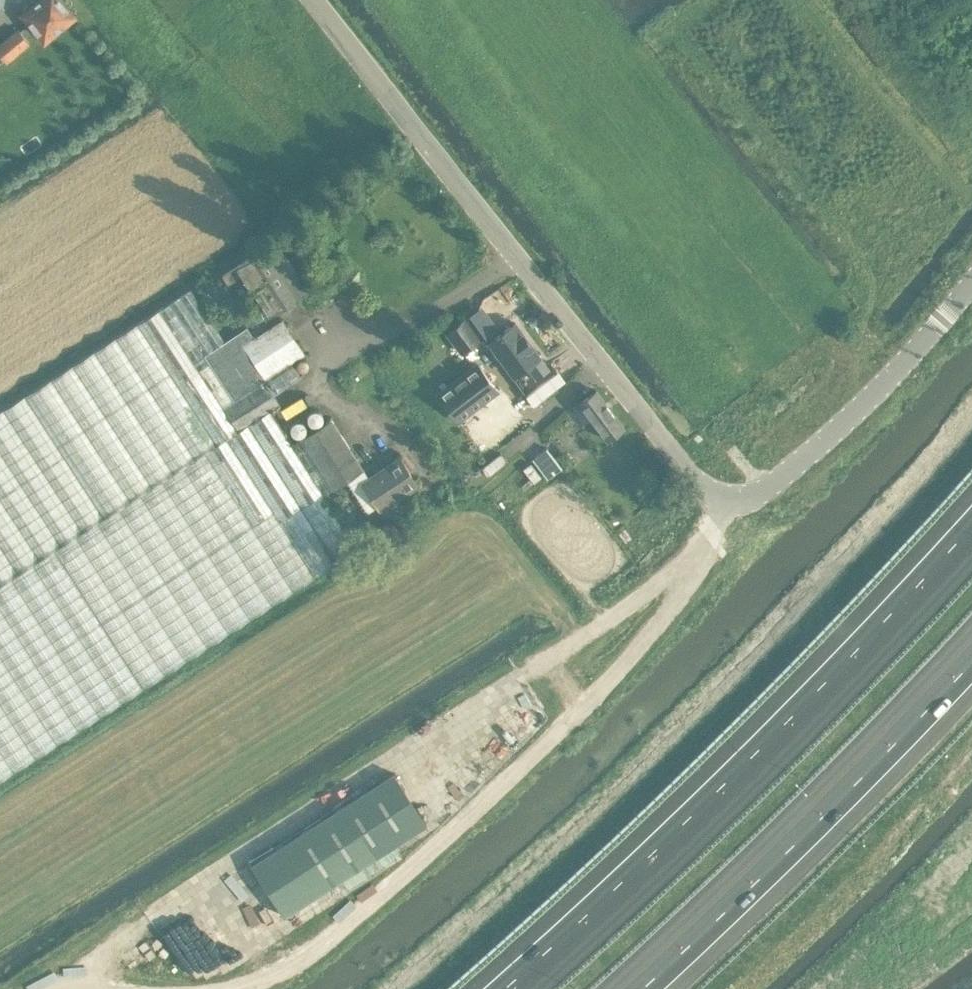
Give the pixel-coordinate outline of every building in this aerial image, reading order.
[(61,0),(39,0),(22,14),(44,41),(74,16),(61,0)] [(30,42),(18,28),(0,43),(0,54),(6,62),(30,42)] [(308,290),(292,264),(276,240),(223,275),(228,283),(242,274),(250,287),(238,294),(256,322),(264,317),(265,318),(308,290)] [(278,423),(269,409),(225,340),(224,340),(190,288),(0,411),(0,600),(278,423)] [(496,325),(480,304),(470,311),(486,332),(496,325)] [(480,337),(466,318),(446,332),(461,351),(480,337)] [(301,376),(291,361),(304,353),(282,319),(254,337),(247,326),(225,340),(269,409),(279,403),(274,394),(301,376)] [(548,368),(515,322),(489,341),(513,374),(527,364),(535,376),(536,377),(548,368)] [(458,420),(498,390),(477,363),(437,393),(458,420)] [(558,371),(526,395),(533,404),(565,380),(558,371)] [(624,427),(596,390),(579,402),(607,439),(624,427)] [(515,400),(503,409),(500,406),(488,415),(481,405),(463,418),(487,453),(531,422),(515,400)] [(371,479),(330,417),(291,443),(324,494),(349,477),(370,510),(377,505),(364,484),(371,479)] [(358,547),(324,494),(291,443),(278,423),(0,600),(0,778),(358,547)] [(561,467),(546,447),(533,457),(548,477),(561,467)] [(417,483),(400,458),(386,467),(387,469),(371,479),(364,484),(377,505),(379,507),(417,483)] [(250,864),(283,915),(426,823),(394,772),(250,864)]
